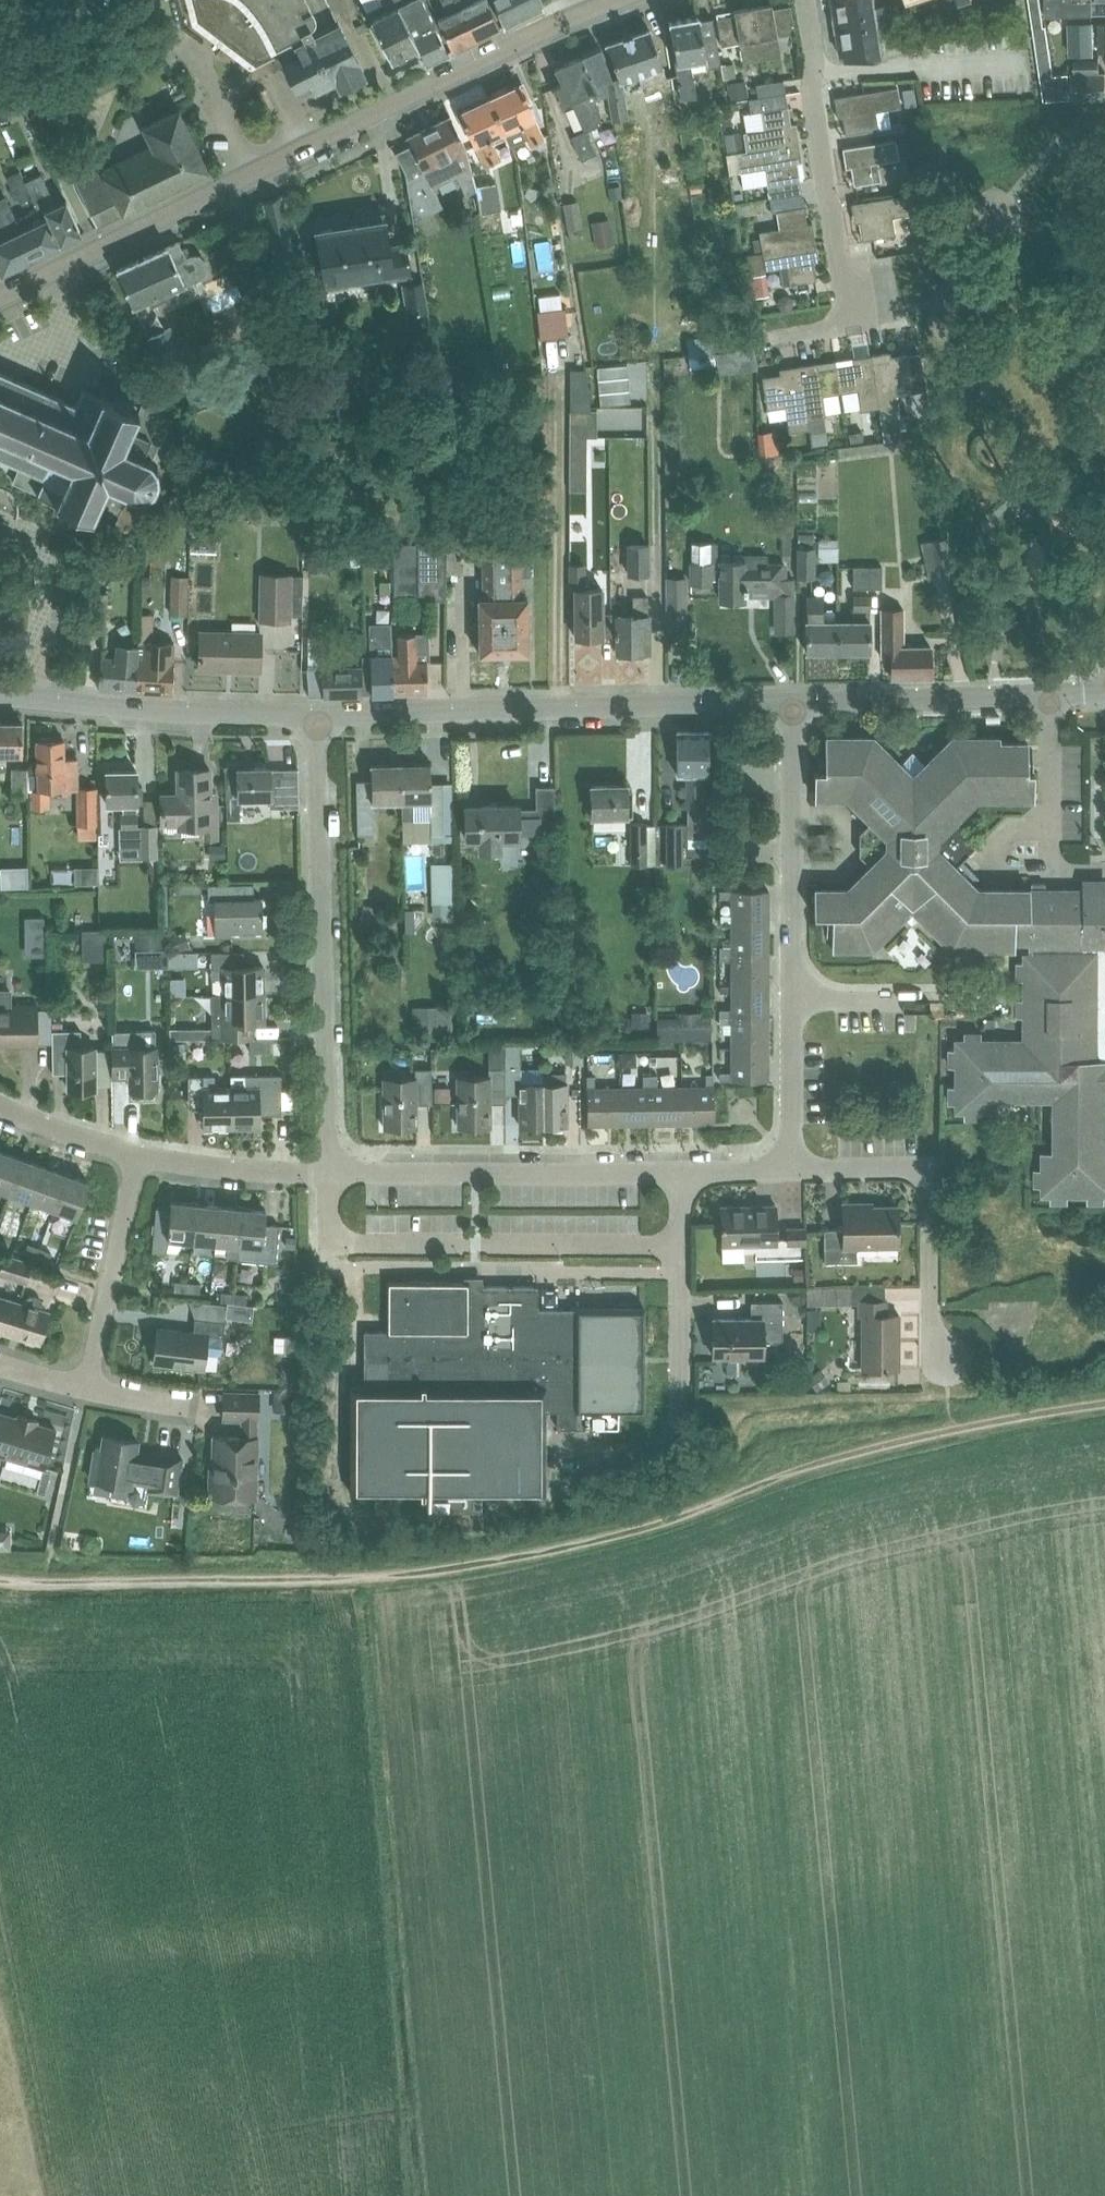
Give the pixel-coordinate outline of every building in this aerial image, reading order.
[(199,17),(196,19),(197,20),(197,21),(200,19),(214,29),(216,39),(226,39),(255,60),(257,57),(258,58),(273,38),(279,51),(337,22),(327,0),(195,0),(199,17)] [(405,8),(401,0),(381,0),(386,11),(370,19),(391,60),(418,47),(400,11),(405,8)] [(400,11),(418,47),(426,63),(447,52),(438,33),(421,0),(402,0),(401,1),(405,8),(400,11)] [(476,39),(457,0),(441,0),(447,14),(437,19),(452,50),(476,39)] [(490,8),(486,0),(476,0),(474,1),(473,0),(457,0),(476,39),(499,28),(490,8)] [(521,17),(513,0),(493,0),(503,26),(521,17)] [(521,17),(544,6),(541,0),(513,0),(521,17)] [(836,15),(834,15),(835,18),(836,17),(838,27),(836,28),(837,30),(838,29),(843,59),(884,53),(880,26),(894,24),(891,3),(877,6),(876,0),(834,0),(836,15)] [(1070,98),(1068,74),(1053,75),(1046,26),(1043,26),(1040,0),(1029,0),(1044,100),(1070,98)] [(1073,0),(1045,0),(1045,16),(1093,15),(1092,0),(1087,0),(1073,0)] [(752,6),(762,59),(781,56),(777,36),(795,32),(790,5),(772,8),(771,3),(752,6)] [(743,63),(759,60),(762,59),(752,6),(733,10),(734,15),(716,18),(721,45),(739,42),(743,63)] [(669,21),(672,43),(676,60),(673,61),(679,98),(696,95),(691,69),(719,64),(711,18),(698,20),(698,16),(669,21)] [(364,74),(354,56),(337,22),(279,51),(278,52),(296,86),(310,79),(315,88),(335,78),(339,86),(364,74)] [(1093,54),(1092,23),(1069,24),(1070,54),(1093,54)] [(617,76),(611,78),(605,80),(607,91),(611,119),(627,117),(621,81),(637,75),(641,86),(667,77),(649,29),(606,44),(617,76)] [(601,47),(577,58),(593,94),(607,91),(605,80),(611,78),(601,47)] [(593,94),(577,58),(554,68),(561,84),(553,87),(562,107),(571,103),(583,130),(570,136),(581,160),(596,153),(590,140),(601,135),(597,126),(601,124),(596,101),(593,94)] [(1075,73),(1100,72),(1099,59),(1075,60),(1075,73)] [(1071,87),(1104,86),(1104,72),(1100,72),(1075,73),(1071,73),(1071,87)] [(727,82),(730,100),(748,97),(745,79),(727,82)] [(785,93),(783,80),(756,84),(758,97),(785,93)] [(543,138),(527,104),(518,84),(489,98),(504,131),(520,123),(530,144),(543,138)] [(1071,87),(1072,101),(1104,100),(1104,86),(1071,87)] [(845,134),(867,131),(878,129),(875,112),(900,107),(896,87),(855,94),(834,98),(837,117),(842,116),(845,134)] [(913,88),(902,90),(905,106),(916,104),(915,100),(913,88)] [(735,152),(726,154),(726,155),(799,142),(796,123),(791,124),(788,106),(787,106),(785,93),(758,97),(748,99),(750,113),(761,111),(764,128),(743,132),(746,150),(735,152)] [(489,138),(504,131),(489,98),(460,111),(485,164),(498,158),(489,138)] [(0,107),(0,122),(10,118),(5,105),(0,107)] [(75,182),(87,206),(96,225),(208,171),(179,109),(141,127),(151,146),(75,182)] [(432,211),(424,194),(424,192),(426,190),(456,175),(466,194),(476,189),(472,174),(466,149),(450,116),(406,138),(412,149),(399,156),(403,165),(406,181),(412,221),(419,217),(432,211)] [(739,131),(724,133),(727,150),(741,148),(739,131)] [(906,141),(896,143),(896,139),(842,148),(845,168),(850,167),(853,185),(881,180),(878,162),(909,157),(906,141)] [(770,199),(801,193),(799,180),(800,180),(797,162),(802,161),(799,142),(726,155),(729,173),(764,167),(770,199)] [(33,195),(25,180),(21,170),(7,177),(19,202),(33,195)] [(33,195),(39,208),(41,211),(45,209),(61,243),(81,233),(65,199),(59,202),(57,198),(54,200),(41,173),(25,180),(33,195)] [(495,182),(475,185),(480,214),(499,211),(495,182)] [(607,187),(610,200),(622,197),(619,184),(607,187)] [(763,251),(815,242),(812,223),(807,224),(804,206),(803,206),(801,193),(770,199),(772,212),(777,211),(780,227),(759,231),(761,238),(752,239),(754,251),(763,249),(763,251)] [(914,193),(851,203),(854,223),(859,222),(862,240),(895,235),(892,217),(917,213),(914,193)] [(264,202),(268,224),(276,259),(295,255),(288,224),(281,194),(264,202)] [(563,203),(568,230),(570,240),(583,238),(582,227),(577,201),(563,203)] [(39,208),(16,219),(12,210),(0,216),(0,268),(2,271),(61,243),(45,209),(41,211),(39,208)] [(311,232),(314,253),(320,253),(325,288),(349,285),(348,279),(380,274),(381,280),(410,275),(405,244),(389,247),(384,214),(361,218),(362,224),(311,232)] [(611,231),(594,233),(597,246),(613,243),(611,231)] [(117,269),(126,289),(134,307),(149,300),(152,307),(168,300),(165,293),(199,278),(207,271),(206,262),(199,254),(190,255),(186,246),(182,248),(178,241),(117,269)] [(766,269),(786,266),(789,284),(816,280),(813,262),(818,261),(815,242),(763,251),(766,269)] [(549,243),(534,244),(535,271),(550,271),(549,243)] [(763,251),(745,254),(748,272),(766,269),(763,251)] [(423,282),(403,285),(407,313),(427,310),(423,282)] [(538,311),(541,338),(568,335),(564,308),(538,311)] [(689,355),(715,352),(714,336),(687,339),(689,355)] [(191,380),(168,338),(148,349),(170,391),(191,380)] [(716,374),(758,370),(754,347),(715,352),(689,355),(690,368),(715,366),(716,374)] [(898,415),(895,394),(925,390),(918,352),(891,357),(890,352),(871,354),(879,407),(878,407),(879,418),(898,415)] [(852,363),(835,365),(839,392),(855,389),(858,410),(878,407),(879,407),(871,354),(852,357),(852,363)] [(817,363),(798,366),(806,417),(825,414),(822,394),(839,392),(835,365),(818,368),(817,363)] [(627,364),(598,367),(601,406),(631,403),(627,364)] [(582,387),(584,367),(569,366),(568,386),(582,387)] [(804,417),(806,417),(798,366),(779,369),(780,374),(762,377),(766,407),(783,404),(787,430),(806,427),(804,417)] [(6,466),(7,462),(19,467),(13,482),(37,492),(37,493),(67,507),(64,513),(78,519),(81,513),(89,516),(88,518),(111,528),(120,507),(125,493),(133,497),(145,496),(155,489),(159,478),(158,466),(153,459),(171,416),(141,403),(140,405),(116,395),(113,401),(83,388),(76,403),(0,370),(0,463),(6,466)] [(899,416),(883,419),(886,437),(902,435),(899,416)] [(809,420),(813,446),(827,444),(824,418),(809,420)] [(778,452),(775,430),(758,432),(761,454),(778,452)] [(808,430),(790,434),(792,449),(811,445),(808,430)] [(861,430),(849,433),(850,442),(851,442),(860,440),(863,440),(861,430)] [(586,436),(568,436),(568,491),(586,491),(586,436)] [(813,460),(794,460),(796,508),(814,507),(813,460)] [(206,535),(207,509),(191,509),(190,535),(206,535)] [(815,533),(797,533),(798,544),(815,544),(815,533)] [(954,575),(946,537),(920,542),(928,581),(954,575)] [(819,538),(818,560),(839,561),(839,538),(819,538)] [(188,562),(214,561),(214,539),(188,539),(188,562)] [(692,560),(691,560),(691,582),(711,582),(711,578),(720,578),(720,599),(744,599),(744,596),(775,596),(776,630),(793,630),(793,579),(787,579),(787,563),(767,563),(767,555),(743,555),(743,561),(721,561),(721,563),(717,563),(717,542),(692,542),(692,560)] [(530,558),(520,559),(520,543),(481,543),(483,597),(478,597),(479,632),(479,653),(498,653),(498,662),(504,662),(509,662),(509,653),(528,653),(528,631),(527,596),(521,596),(520,576),(530,576),(530,558)] [(393,545),(393,594),(420,593),(433,593),(433,599),(445,599),(446,544),(419,545),(393,545)] [(648,545),(629,545),(629,573),(648,573),(648,545)] [(797,547),(797,578),(815,578),(816,547),(797,547)] [(331,551),(308,551),(309,571),(332,571),(331,551)] [(362,553),(352,553),(353,566),(362,566),(362,553)] [(602,635),(605,635),(605,612),(602,612),(601,588),(584,589),(583,565),(570,565),(570,595),(575,595),(575,637),(602,636),(602,635)] [(854,565),(853,587),(881,587),(882,565),(854,565)] [(290,619),(290,614),(302,614),(303,574),(262,573),(261,619),(290,619)] [(171,575),(170,614),(187,614),(188,575),(171,575)] [(668,578),(668,609),(668,631),(685,631),(685,578),(668,578)] [(390,581),(379,582),(380,594),(390,594),(390,581)] [(104,628),(107,593),(93,592),(91,627),(104,628)] [(806,651),(838,651),(838,618),(824,619),(824,595),(806,595),(806,651)] [(838,618),(838,651),(869,651),(869,595),(853,595),(853,618),(838,618)] [(632,616),(617,616),(617,652),(644,652),(644,632),(649,632),(648,610),(648,597),(632,597),(632,616)] [(880,610),(880,635),(881,656),(891,656),(892,678),(930,677),(930,645),(904,645),(903,609),(880,610)] [(362,694),(392,693),(392,655),(391,623),(369,623),(370,655),(361,655),(361,667),(361,673),(362,694)] [(259,670),(260,648),(260,631),(200,630),(199,668),(259,670)] [(344,650),(365,649),(364,633),(344,634),(344,650)] [(398,655),(392,655),(392,693),(427,692),(427,660),(417,661),(417,633),(398,634),(398,655)] [(320,636),(308,636),(310,696),(362,695),(362,694),(361,673),(361,667),(321,668),(320,636)] [(139,641),(138,646),(136,691),(172,693),(174,661),(173,660),(174,642),(144,640),(144,641),(139,641)] [(136,691),(138,646),(117,645),(117,657),(100,656),(100,667),(99,689),(136,691)] [(0,722),(0,754),(22,754),(22,722),(0,722)] [(681,838),(707,838),(707,806),(702,806),(702,773),(708,773),(708,731),(678,731),(678,773),(686,773),(686,824),(665,824),(665,866),(681,866),(681,838)] [(37,772),(28,772),(28,789),(37,789),(55,788),(55,792),(70,792),(70,789),(77,789),(77,787),(77,758),(70,758),(64,758),(63,739),(51,739),(51,736),(40,736),(40,739),(36,739),(37,761),(37,771),(37,772)] [(1030,914),(1030,892),(1030,890),(977,890),(954,867),(979,844),(955,820),(977,798),(1034,798),(1034,771),(1027,771),(1027,743),(999,743),(999,738),(952,737),(925,764),(912,752),(899,764),(872,737),(825,737),(825,771),(814,771),(814,797),(847,797),(878,828),(869,837),(869,850),(878,859),(847,889),(814,889),(814,916),(832,916),(832,950),(872,950),(905,917),(912,924),(919,917),(952,950),(1015,950),(1015,940),(1015,914),(1030,914)] [(373,802),(401,801),(401,764),(371,765),(371,780),(356,781),(358,834),(373,834),(373,802)] [(442,833),(442,806),(441,784),(431,785),(430,764),(401,764),(401,801),(401,819),(414,819),(414,801),(431,800),(431,833),(442,833)] [(28,767),(12,767),(12,793),(28,793),(28,789),(28,772),(28,767)] [(270,767),(225,767),(225,799),(226,799),(227,819),(240,818),(239,798),(269,797),(270,807),(284,807),(283,768),(270,769),(270,767)] [(178,794),(161,795),(161,822),(179,822),(179,826),(206,826),(206,838),(216,837),(216,801),(210,802),(209,769),(178,769),(178,794)] [(106,771),(106,792),(107,804),(122,804),(122,812),(119,812),(119,827),(137,827),(137,812),(136,812),(136,803),(143,803),(142,786),(137,786),(136,770),(106,771)] [(591,785),(591,807),(591,817),(632,816),(632,798),(627,798),(627,785),(591,785)] [(536,786),(536,808),(536,830),(555,829),(555,786),(536,786)] [(78,787),(77,787),(77,789),(77,791),(78,819),(78,824),(78,837),(97,837),(97,805),(97,790),(97,787),(78,787)] [(483,806),(465,806),(466,839),(480,838),(480,849),(499,849),(499,838),(518,838),(517,805),(496,805),(496,802),(483,802),(483,806)] [(647,865),(647,844),(646,822),(628,823),(629,865),(647,865)] [(141,826),(141,857),(157,857),(157,825),(141,826)] [(227,844),(214,844),(214,858),(227,858),(227,844)] [(431,862),(431,902),(448,902),(452,902),(452,862),(448,862),(431,862)] [(98,867),(90,867),(90,882),(98,882),(98,867)] [(27,868),(1,869),(2,889),(28,888),(27,868)] [(715,870),(715,883),(727,883),(727,870),(715,870)] [(245,898),(244,883),(207,885),(208,901),(214,901),(215,935),(232,935),(232,931),(263,930),(262,910),(261,898),(245,898)] [(719,890),(719,897),(731,897),(731,922),(768,922),(768,890),(719,890)] [(1030,892),(1030,914),(1015,914),(1015,940),(1028,940),(1028,950),(1031,950),(1031,962),(1018,962),(1018,979),(1028,979),(1028,999),(1018,998),(1018,1016),(1031,1016),(1031,1028),(1027,1028),(1027,1043),(989,1043),(989,1045),(981,1045),(981,1035),(963,1035),(963,1048),(950,1048),(950,1065),(960,1065),(960,1085),(949,1085),(949,1102),(963,1102),(963,1116),(980,1116),(980,1105),(991,1105),(991,1089),(995,1089),(995,1096),(1056,1096),(1055,1154),(1062,1153),(1062,1158),(1046,1158),(1046,1168),(1035,1168),(1035,1186),(1049,1186),(1049,1199),(1066,1199),(1066,1189),(1086,1189),(1085,1199),(1103,1200),(1103,1186),(1104,1186),(1104,892),(1030,892)] [(364,905),(361,920),(378,923),(381,908),(364,905)] [(44,916),(27,916),(27,928),(44,928),(44,916)] [(768,953),(768,922),(731,922),(731,946),(719,946),(719,953),(768,953)] [(169,928),(158,928),(158,966),(169,966),(169,928)] [(101,929),(81,929),(82,956),(101,956),(101,929)] [(170,936),(175,951),(190,946),(185,931),(170,936)] [(223,994),(264,994),(264,967),(241,967),(237,963),(237,951),(211,952),(211,978),(223,978),(223,994)] [(768,953),(719,953),(719,960),(730,960),(730,984),(768,985),(768,953)] [(185,993),(184,976),(169,977),(170,993),(185,993)] [(768,1016),(768,985),(730,984),(730,991),(730,1008),(718,1008),(718,1016),(768,1016)] [(37,1044),(37,1004),(12,1004),(12,988),(0,988),(0,1044),(37,1044)] [(264,994),(223,994),(211,994),(211,1010),(212,1028),(212,1037),(238,1037),(238,1025),(241,1021),(264,1021),(264,994)] [(450,1009),(443,1009),(443,1005),(411,1006),(412,1033),(451,1031),(450,1009)] [(657,1033),(708,1035),(709,1014),(658,1011),(657,1033)] [(730,1047),(768,1047),(768,1016),(718,1016),(718,1023),(730,1023),(730,1047)] [(632,1017),(631,1030),(649,1031),(649,1018),(632,1017)] [(212,1028),(187,1028),(188,1038),(212,1038),(212,1037),(212,1028)] [(141,1030),(112,1030),(112,1051),(112,1073),(114,1073),(130,1072),(130,1089),(156,1088),(156,1066),(155,1047),(155,1029),(141,1030)] [(52,1030),(52,1051),(52,1073),(54,1073),(54,1060),(68,1060),(68,1089),(95,1089),(94,1047),(81,1047),(81,1030),(52,1030)] [(268,1037),(251,1037),(251,1050),(268,1050),(268,1037)] [(173,1042),(173,1054),(180,1054),(185,1049),(185,1042),(173,1042)] [(579,1042),(565,1043),(566,1062),(580,1061),(579,1042)] [(519,1125),(544,1125),(543,1083),(521,1083),(520,1044),(505,1045),(505,1067),(505,1094),(519,1093),(519,1125)] [(768,1079),(768,1047),(730,1047),(730,1072),(719,1072),(719,1079),(768,1079)] [(635,1052),(622,1052),(623,1065),(632,1065),(636,1060),(635,1052)] [(473,1082),(457,1082),(457,1104),(457,1126),(491,1126),(490,1103),(505,1103),(505,1094),(505,1067),(489,1068),(489,1077),(473,1077),(473,1082)] [(431,1068),(415,1069),(415,1078),(400,1078),(400,1083),(383,1083),(384,1127),(417,1126),(416,1104),(432,1104),(431,1068)] [(567,1083),(566,1083),(566,1072),(543,1072),(543,1083),(544,1125),(568,1125),(567,1083)] [(681,1086),(682,1123),(714,1123),(713,1073),(706,1074),(706,1086),(681,1086)] [(231,1128),(231,1087),(215,1087),(215,1075),(188,1075),(188,1102),(200,1101),(204,1105),(204,1128),(231,1128)] [(281,1075),(246,1075),(231,1075),(231,1087),(231,1128),(259,1127),(258,1110),(282,1110),(281,1075)] [(619,1124),(619,1087),(594,1088),(594,1075),(587,1076),(587,1088),(587,1124),(619,1124)] [(619,1087),(619,1124),(651,1123),(650,1075),(643,1075),(643,1087),(619,1087)] [(651,1123),(682,1123),(681,1086),(657,1087),(657,1075),(650,1075),(651,1123)] [(450,1085),(434,1086),(435,1101),(451,1100),(450,1085)] [(9,1192),(22,1156),(17,1154),(17,1156),(0,1150),(0,1189),(9,1192)] [(27,1157),(22,1156),(9,1192),(31,1200),(44,1165),(26,1159),(27,1157)] [(44,1165),(31,1200),(53,1208),(66,1171),(62,1170),(61,1172),(44,1165)] [(71,1173),(66,1171),(53,1208),(76,1216),(89,1181),(71,1175),(71,1173)] [(167,1237),(192,1240),(195,1201),(190,1200),(190,1202),(171,1201),(167,1237)] [(215,1242),(218,1205),(200,1203),(200,1201),(195,1201),(192,1240),(215,1242)] [(843,1228),(824,1229),(824,1262),(857,1261),(856,1246),(898,1246),(897,1205),(863,1206),(863,1202),(842,1203),(843,1228)] [(721,1205),(722,1245),(776,1243),(775,1204),(751,1205),(751,1207),(742,1207),(742,1205),(721,1205)] [(215,1242),(228,1243),(227,1256),(237,1257),(242,1205),(237,1205),(237,1207),(218,1205),(215,1242)] [(238,1258),(276,1262),(279,1225),(264,1223),(266,1209),(247,1208),(247,1206),(242,1205),(237,1257),(238,1257),(238,1258)] [(788,1228),(788,1245),(805,1245),(805,1228),(788,1228)] [(296,1248),(296,1235),(286,1235),(285,1247),(296,1248)] [(37,1256),(39,1249),(28,1244),(25,1252),(37,1256)] [(39,1249),(37,1256),(48,1261),(51,1253),(39,1249)] [(0,1268),(0,1273),(26,1280),(31,1264),(3,1256),(0,1268)] [(794,1268),(794,1281),(804,1281),(804,1268),(794,1268)] [(482,1290),(468,1290),(468,1282),(387,1281),(387,1330),(364,1330),(364,1386),(351,1386),(351,1493),(375,1493),(375,1511),(472,1511),(473,1494),(545,1494),(545,1410),(557,1411),(557,1428),(620,1428),(620,1411),(644,1411),(644,1308),(576,1308),(576,1309),(538,1309),(538,1286),(482,1285),(482,1290)] [(187,1291),(187,1283),(175,1282),(175,1290),(187,1291)] [(200,1292),(201,1285),(187,1283),(187,1291),(200,1292)] [(807,1303),(812,1303),(853,1303),(853,1285),(807,1285),(807,1303)] [(233,1302),(234,1293),(222,1292),(221,1301),(226,1301),(233,1302)] [(233,1302),(239,1303),(246,1303),(247,1294),(234,1293),(233,1302)] [(24,1301),(22,1304),(0,1297),(0,1329),(39,1341),(48,1312),(43,1310),(43,1307),(42,1303),(40,1300),(36,1297),(31,1297),(27,1298),(24,1301)] [(887,1314),(887,1300),(858,1300),(858,1317),(861,1317),(861,1368),(899,1368),(899,1314),(887,1314)] [(238,1315),(239,1303),(233,1302),(226,1301),(224,1313),(238,1315)] [(713,1355),(763,1355),(763,1342),(782,1342),(782,1301),(748,1301),(748,1318),(713,1318),(713,1355)] [(225,1321),(216,1320),(195,1317),(193,1332),(157,1328),(153,1362),(203,1368),(205,1353),(221,1354),(222,1337),(223,1337),(225,1321)] [(287,1341),(287,1354),(299,1354),(298,1341),(287,1341)] [(722,1382),(722,1357),(693,1358),(693,1382),(722,1382)] [(808,1377),(817,1390),(830,1382),(821,1369),(808,1377)] [(274,1391),(273,1411),(289,1412),(290,1412),(291,1391),(274,1391)] [(209,1494),(231,1494),(255,1495),(257,1436),(255,1436),(256,1419),(258,1419),(258,1393),(224,1392),(223,1418),(242,1419),(242,1436),(214,1435),(212,1472),(210,1472),(209,1494)] [(289,1412),(289,1426),(300,1426),(300,1412),(289,1412)] [(45,1467),(56,1429),(36,1423),(37,1419),(19,1414),(17,1418),(0,1413),(0,1454),(45,1467)] [(147,1484),(146,1488),(176,1492),(182,1457),(154,1452),(153,1454),(136,1452),(138,1441),(103,1435),(101,1452),(95,1451),(90,1479),(132,1485),(133,1482),(147,1484)]
